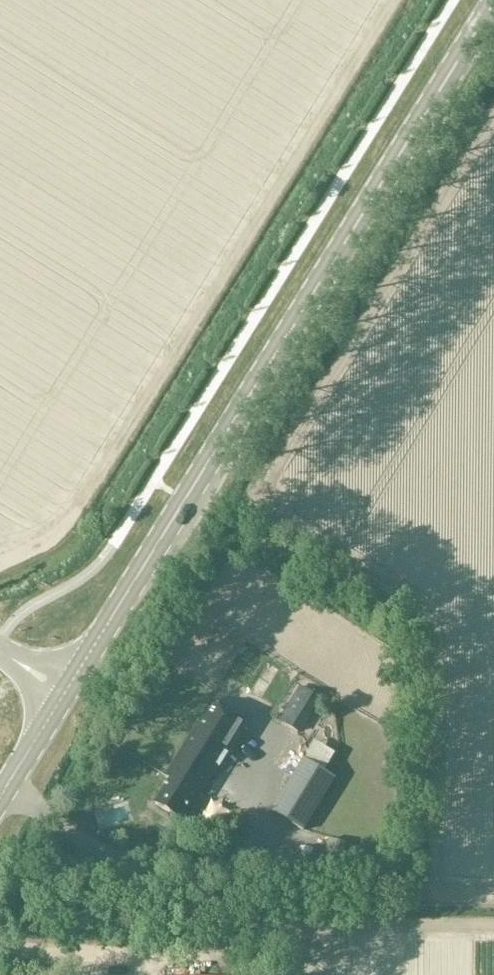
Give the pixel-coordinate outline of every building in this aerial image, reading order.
[(298,734),(318,700),(300,689),(280,723),(298,734)] [(189,804),(194,807),(245,725),(211,704),(164,779),(169,782),(155,806),(170,815),(169,816),(178,822),(189,804)] [(303,833),(335,780),(302,760),(270,813),(303,833)]
